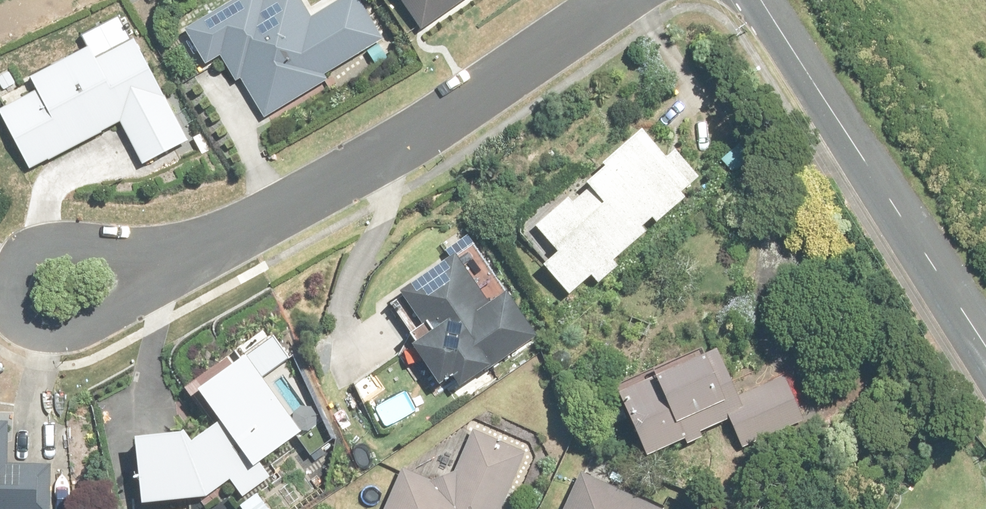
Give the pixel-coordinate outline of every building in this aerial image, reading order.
[(243,78),(268,116),(333,74),(342,88),(375,67),(365,51),(384,39),(359,0),(338,0),(312,17),(301,0),(265,0),(263,1),(262,0),(230,0),(231,2),(186,31),(207,63),(221,54),(239,81),(243,78)] [(422,28),(464,0),(403,0),(422,28)] [(32,77),(39,91),(2,109),(31,167),(123,121),(145,165),(189,143),(135,37),(99,56),(94,45),(32,77)] [(616,261),(647,232),(644,228),(656,217),(660,220),(686,196),(681,191),(699,173),(677,149),(669,157),(643,129),(607,163),(608,164),(589,182),(593,186),(576,201),(571,196),(538,226),(560,249),(545,263),(573,294),(593,275),(600,283),(620,265),(616,261)] [(464,236),(460,231),(441,244),(451,258),(401,291),(424,324),(410,334),(416,342),(397,356),(413,379),(430,367),(442,384),(457,373),(466,386),(540,335),(475,241),(469,232),(464,236)] [(718,349),(708,353),(705,345),(618,381),(648,453),(687,437),(689,443),(704,437),(702,431),(732,419),(744,448),(808,421),(789,376),(738,397),(718,349)] [(223,418),(198,439),(188,430),(140,435),(144,502),(199,497),(205,507),(213,502),(209,496),(231,480),(247,502),(241,506),(243,508),(270,508),(258,493),(275,480),(261,460),(300,432),(247,356),(202,387),(223,418)] [(50,465),(8,463),(10,424),(0,423),(0,508),(48,508),(50,465)] [(526,459),(472,434),(459,469),(431,482),(405,471),(388,508),(503,508),(526,459)] [(585,470),(567,508),(667,508),(585,470)]
